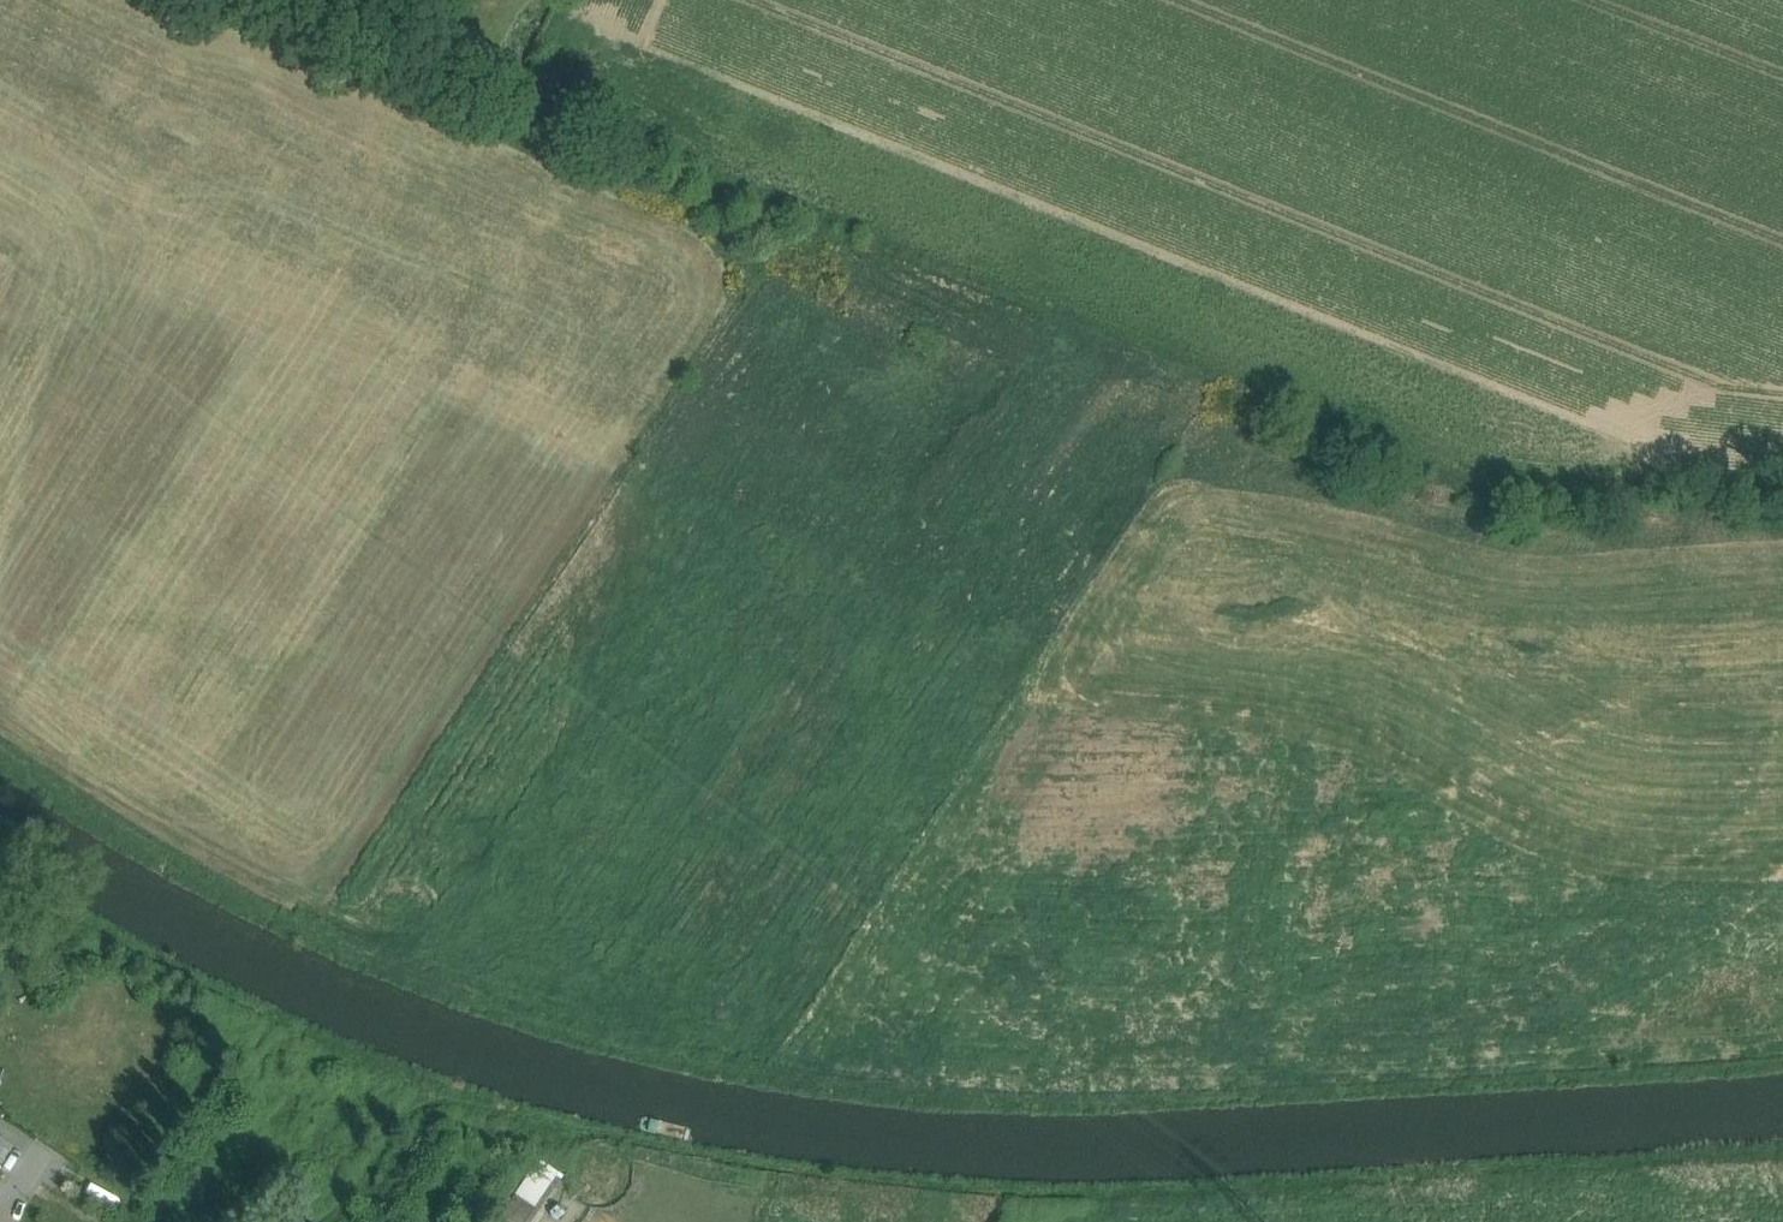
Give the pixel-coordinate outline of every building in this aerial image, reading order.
[(2,1165),(12,1149),(0,1142),(0,1164),(2,1165)] [(534,1170),(497,1221),(522,1221),(551,1182),(534,1170)]
